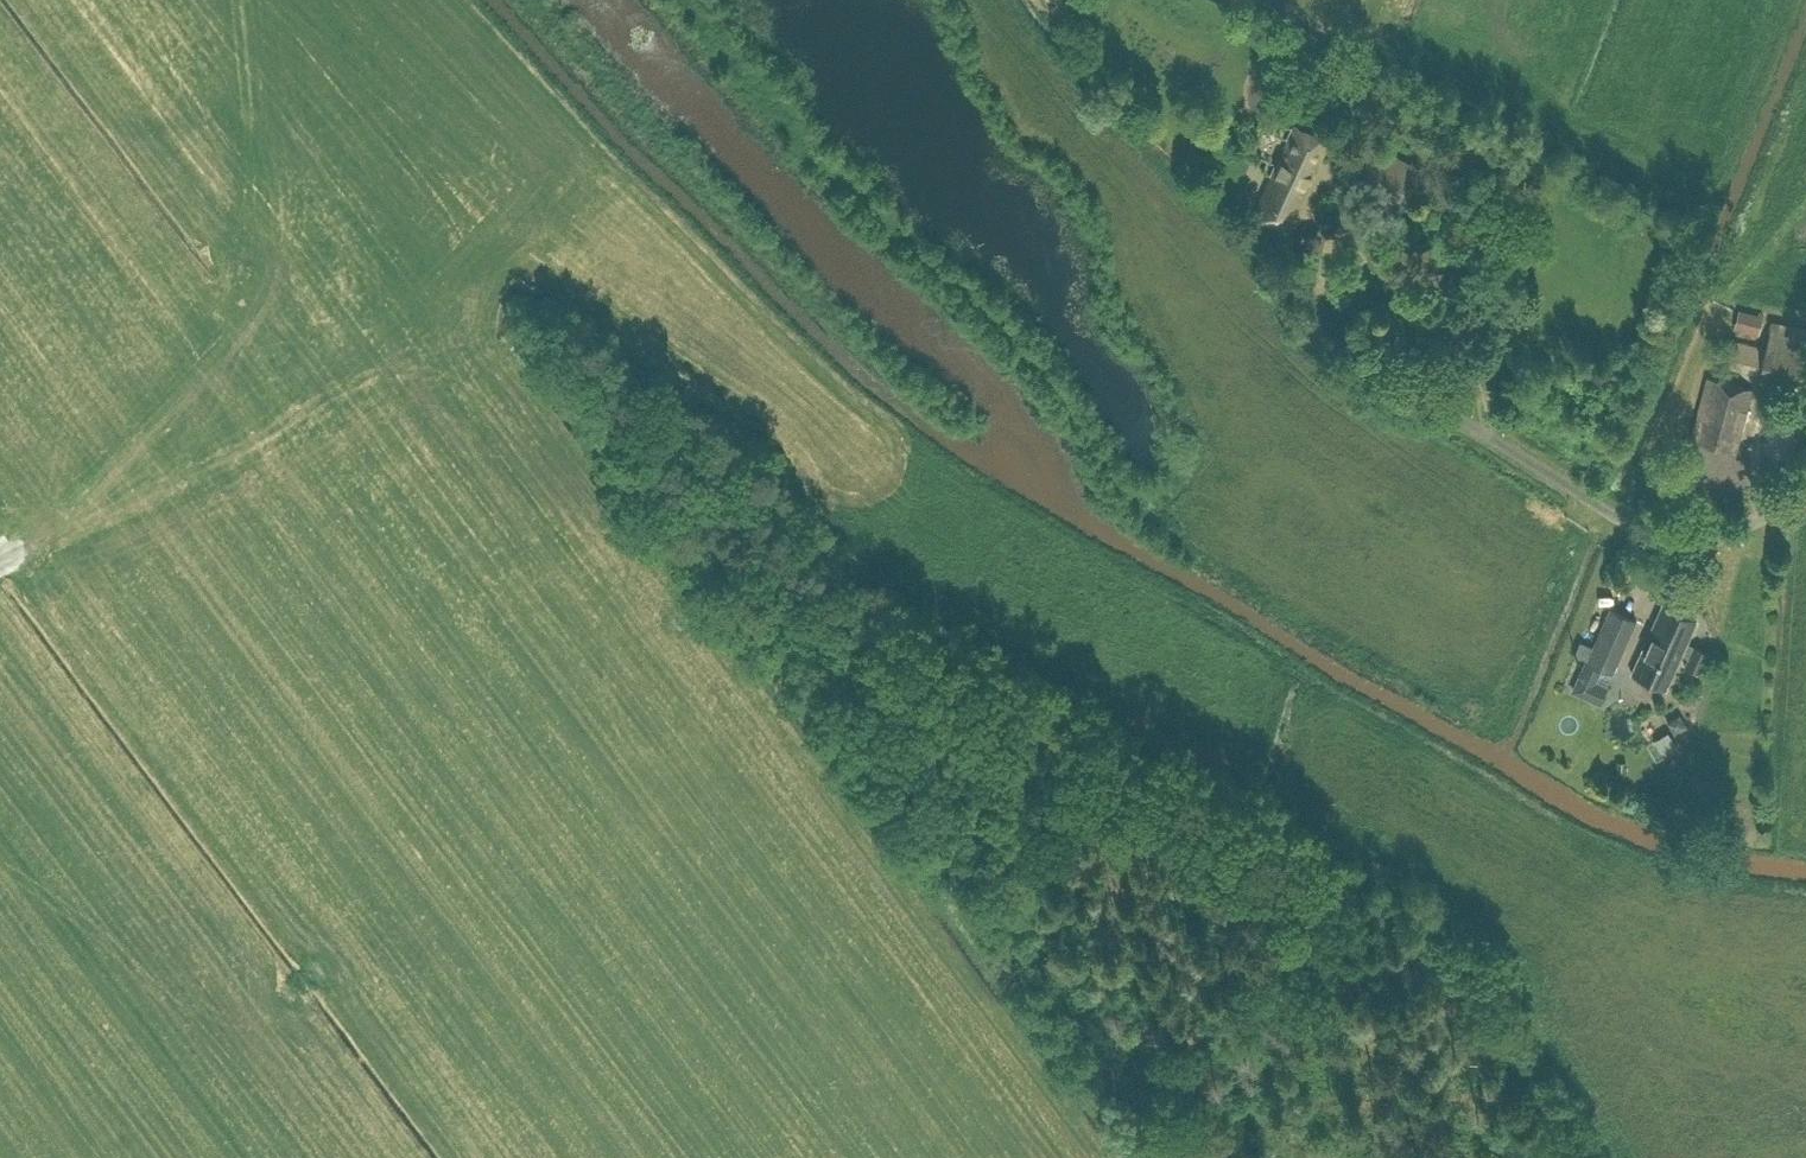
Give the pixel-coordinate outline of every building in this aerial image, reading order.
[(1287,228),(1318,157),(1326,138),(1294,123),(1255,213),(1287,228)] [(1363,146),(1357,158),(1384,171),(1379,181),(1392,187),(1401,164),(1363,146)] [(1373,196),(1379,181),(1384,171),(1357,158),(1351,155),(1339,180),(1373,196)] [(1761,314),(1737,308),(1732,327),(1756,333),(1761,314)] [(1758,374),(1758,376),(1804,388),(1805,381),(1805,328),(1771,320),(1764,348),(1727,338),(1720,364),(1758,374)] [(1689,439),(1735,451),(1752,389),(1706,377),(1689,439)] [(1577,674),(1594,681),(1600,667),(1612,672),(1635,618),(1609,606),(1586,658),(1585,657),(1577,674)] [(1685,666),(1698,672),(1706,654),(1681,643),(1692,621),(1661,607),(1630,672),(1661,686),(1664,679),(1677,652),(1689,657),(1685,666)]
